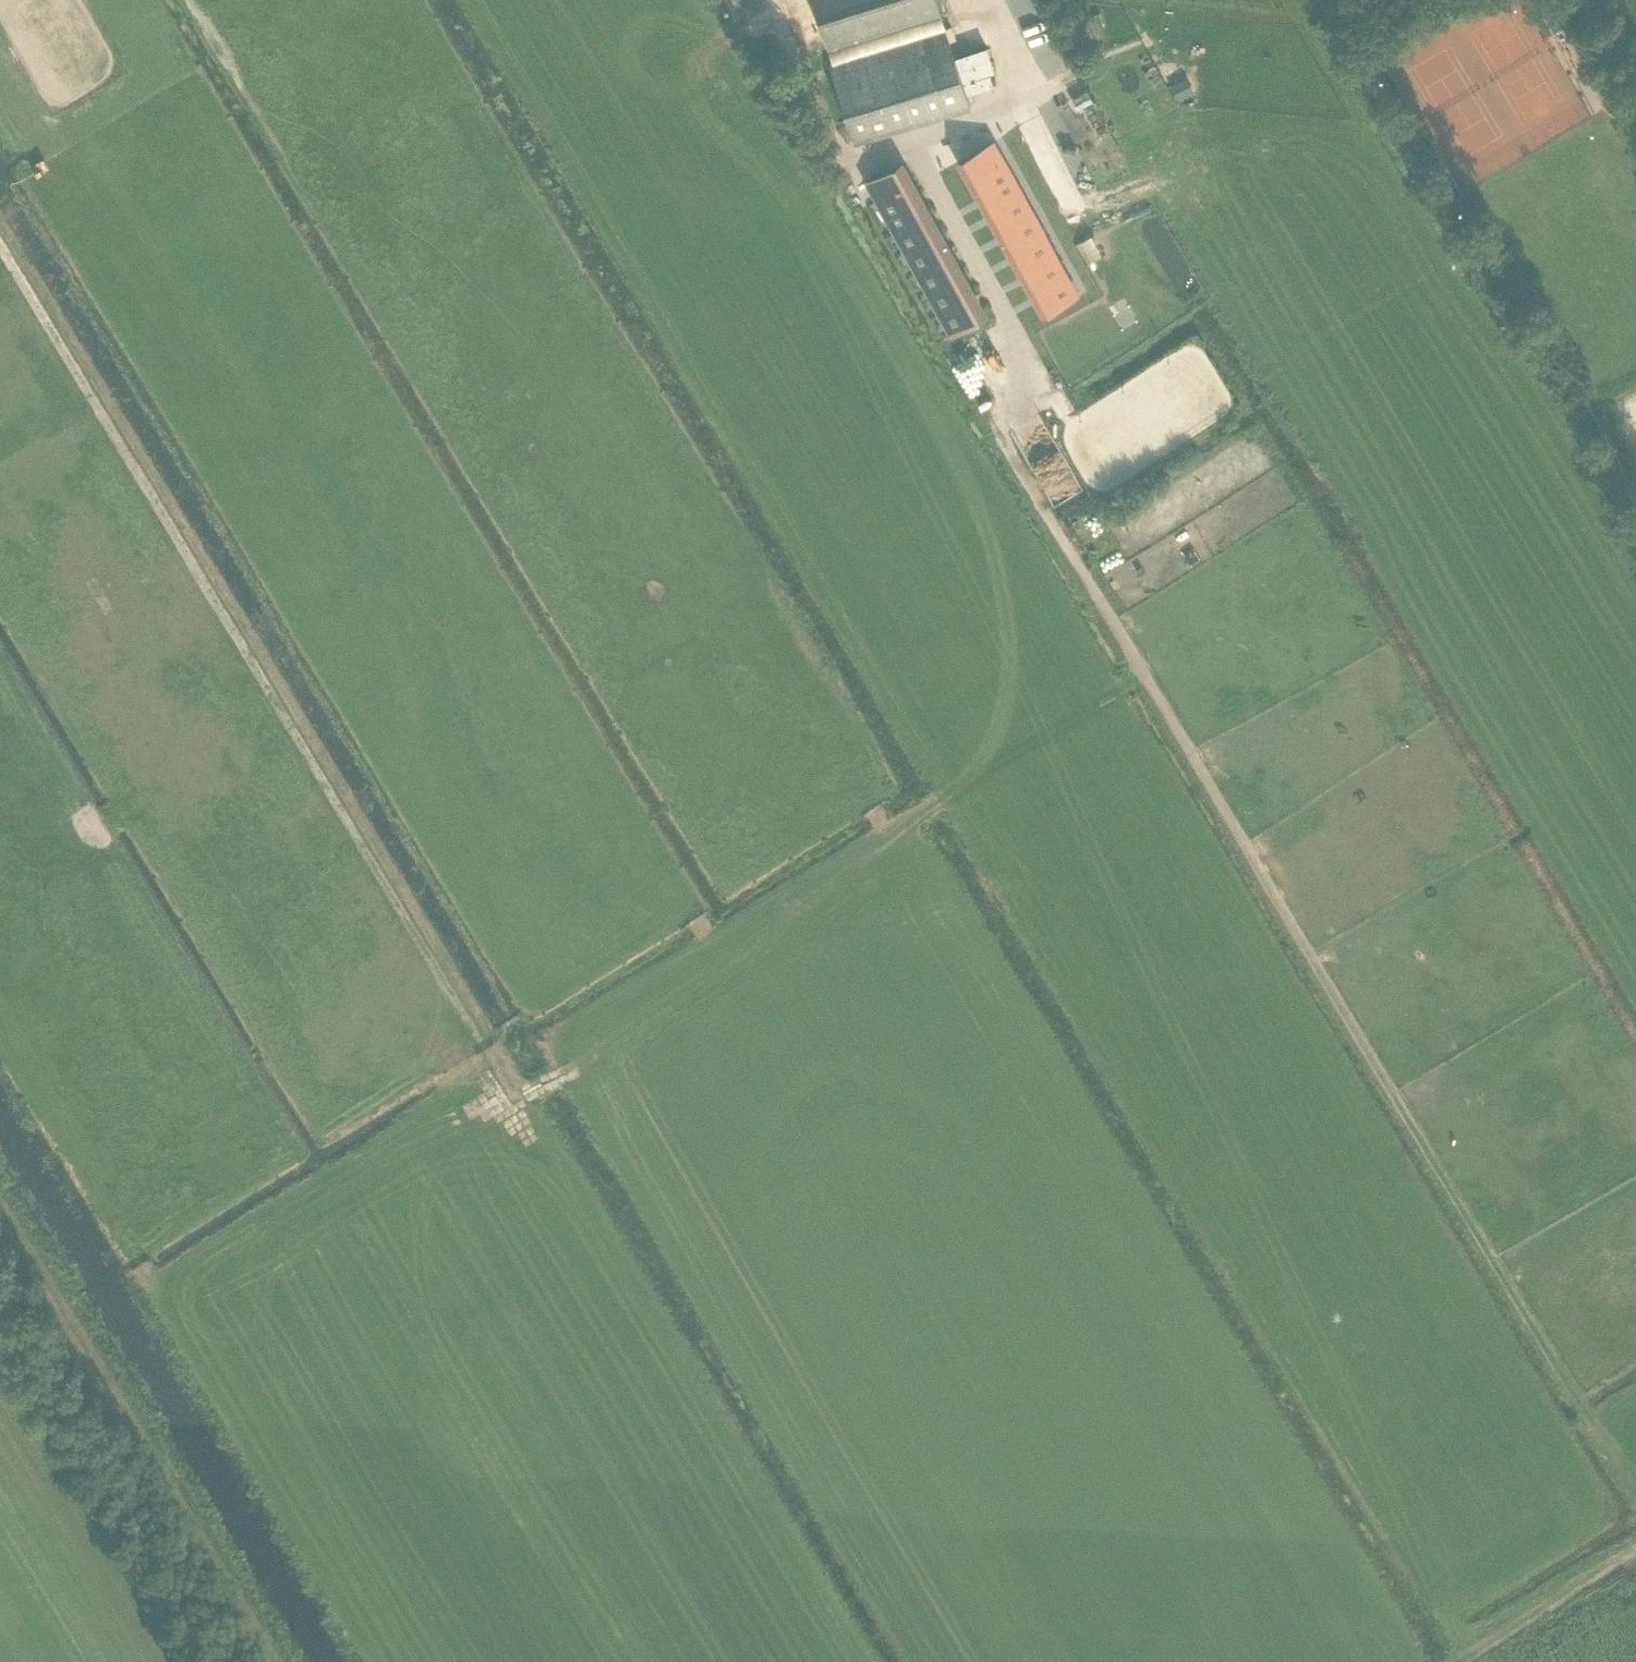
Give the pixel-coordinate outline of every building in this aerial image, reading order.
[(942,15),(937,0),(815,0),(830,49),(942,15)] [(1535,13),(1548,5),(1545,0),(1528,0),(1535,13)] [(946,27),(830,63),(855,140),(970,104),(967,94),(956,58),(946,27)] [(987,48),(956,58),(967,94),(994,86),(990,73),(995,72),(987,48)] [(1183,79),(1170,85),(1178,100),(1191,94),(1183,79)] [(961,160),(971,179),(1002,162),(991,143),(961,160)] [(882,197),(912,180),(903,162),(872,179),(882,197)] [(1019,194),(1002,162),(971,179),(988,211),(1019,194)] [(912,180),(882,197),(900,230),(930,213),(912,180)] [(1000,231),(1030,214),(1019,194),(988,211),(1000,231)] [(900,230),(911,250),(941,233),(930,213),(900,230)] [(1011,251),(1041,235),(1030,214),(1000,231),(1011,251)] [(953,253),(941,233),(911,250),(922,270),(953,253)] [(1022,272),(1052,255),(1041,235),(1011,251),(1022,272)] [(953,253),(922,270),(933,290),(964,274),(953,253)] [(1022,272),(1033,292),(1063,275),(1052,255),(1022,272)] [(964,274),(933,290),(944,311),(975,294),(964,274)] [(1075,295),(1063,275),(1033,292),(1044,312),(1075,295)] [(975,294),(944,311),(956,332),(986,315),(975,294)]
